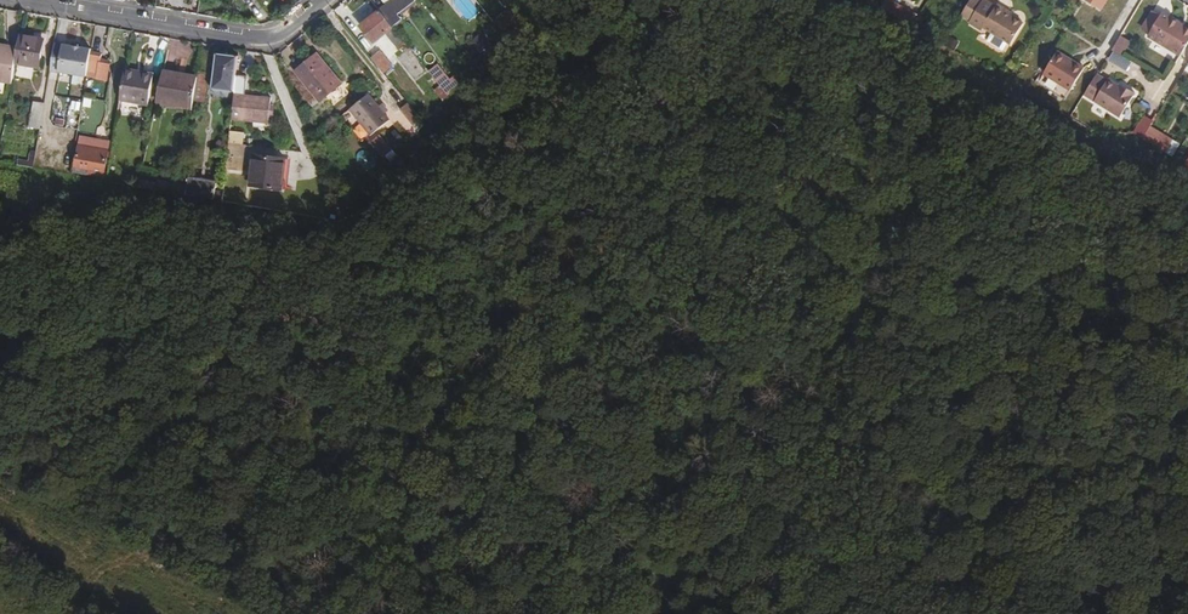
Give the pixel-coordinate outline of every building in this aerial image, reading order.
[(388,5),(380,12),(394,28),(402,21),(398,16),(415,1),(414,0),(384,0),(388,5)] [(970,22),(980,4),(973,0),(971,0),(961,17),(970,22)] [(1102,9),(1107,0),(1088,0),(1102,9)] [(1021,27),(1008,20),(1003,16),(1005,13),(995,8),(993,10),(981,3),(980,4),(970,22),(969,23),(982,31),(984,29),(1010,45),(1021,27)] [(883,6),(880,9),(912,27),(917,18),(896,7),(894,11),(883,6)] [(400,51),(407,45),(394,28),(380,12),(379,11),(360,27),(373,44),(386,34),(400,51)] [(511,15),(505,11),(495,23),(503,31),(508,25),(505,22),(511,15)] [(1149,34),(1159,17),(1153,13),(1143,30),(1149,34)] [(1187,45),(1187,30),(1161,14),(1159,17),(1149,34),(1147,36),(1181,57),(1187,45)] [(498,33),(493,29),(478,44),(484,48),(498,33)] [(44,41),(20,36),(18,48),(15,63),(39,68),(44,41)] [(1120,36),(1111,50),(1120,56),(1129,42),(1120,36)] [(64,44),(56,42),(51,69),(59,71),(64,44)] [(59,71),(88,75),(89,70),(91,52),(92,49),(64,44),(59,71)] [(12,83),(15,63),(18,48),(6,46),(5,49),(0,48),(0,81),(12,83)] [(198,77),(194,101),(205,103),(214,51),(203,49),(198,77)] [(371,58),(384,74),(393,66),(380,50),(371,58)] [(91,52),(89,70),(99,72),(98,78),(108,79),(111,61),(102,60),(103,54),(91,52)] [(214,85),(233,89),(238,56),(220,52),(214,85)] [(1083,69),(1056,52),(1043,74),(1069,90),(1083,69)] [(297,71),(321,103),(341,85),(317,55),(297,71)] [(440,66),(426,79),(444,99),(459,85),(440,66)] [(127,69),(121,102),(150,106),(155,76),(138,74),(138,71),(127,69)] [(163,71),(157,100),(193,107),(194,101),(198,77),(163,71)] [(237,75),(234,93),(232,112),(242,114),(241,121),(268,125),(271,98),(246,95),(248,76),(237,75)] [(1096,75),(1084,96),(1120,117),(1135,93),(1124,87),(1123,89),(1107,79),(1106,81),(1096,75)] [(370,94),(351,110),(371,135),(390,121),(385,114),(380,107),(370,94)] [(30,128),(41,130),(45,104),(34,103),(30,128)] [(420,118),(409,104),(401,109),(413,124),(420,118)] [(228,144),(242,146),(244,134),(230,132),(228,144)] [(1158,133),(1152,144),(1163,150),(1169,140),(1158,133)] [(392,151),(380,135),(372,141),(385,156),(392,151)] [(228,144),(225,170),(238,171),(242,146),(228,144)] [(80,146),(77,167),(91,169),(91,173),(105,176),(109,151),(80,146)] [(282,179),(284,159),(255,156),(250,185),(280,189),(282,179)] [(290,160),(284,159),(282,179),(287,180),(290,160)] [(188,177),(185,196),(213,200),(216,182),(188,177)] [(158,180),(156,190),(178,195),(180,184),(158,180)]
